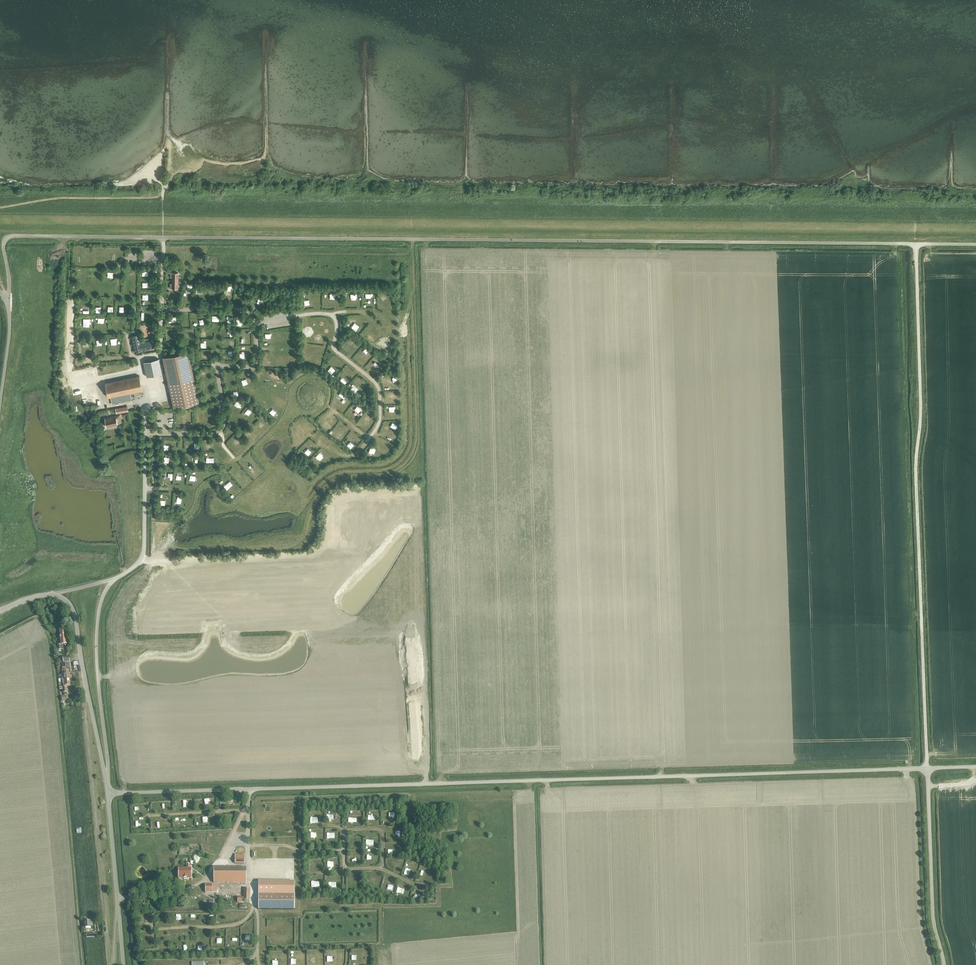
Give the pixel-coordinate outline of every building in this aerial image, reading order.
[(138,335),(131,336),(135,352),(141,351),(141,350),(152,348),(150,342),(140,344),(138,335)] [(164,373),(172,407),(198,401),(187,350),(161,356),(162,362),(164,373)] [(143,362),(147,377),(162,373),(159,363),(158,358),(143,362)] [(139,375),(104,383),(108,398),(111,398),(112,404),(132,400),(130,393),(136,392),(142,390),(142,387),(139,375)] [(274,402),(270,406),(275,412),(279,408),(274,402)] [(109,418),(104,419),(105,419),(106,426),(122,422),(120,415),(109,418)] [(61,646),(57,646),(58,650),(64,650),(63,645),(67,645),(65,630),(60,631),(61,646)] [(66,686),(70,686),(69,678),(62,679),(62,681),(63,680),(63,686),(64,686),(64,687),(59,688),(60,690),(63,690),(63,693),(67,693),(67,687),(66,687),(66,686)] [(235,863),(244,864),(244,855),(235,855),(235,863)] [(191,869),(190,869),(190,864),(186,864),(186,869),(179,869),(179,879),(191,879),(191,869)] [(264,872),(264,874),(267,875),(266,876),(273,877),(274,869),(264,867),(263,872),(264,872)] [(214,883),(246,883),(246,868),(214,868),(214,883)] [(258,909),(294,910),(294,881),(259,881),(258,909)]
